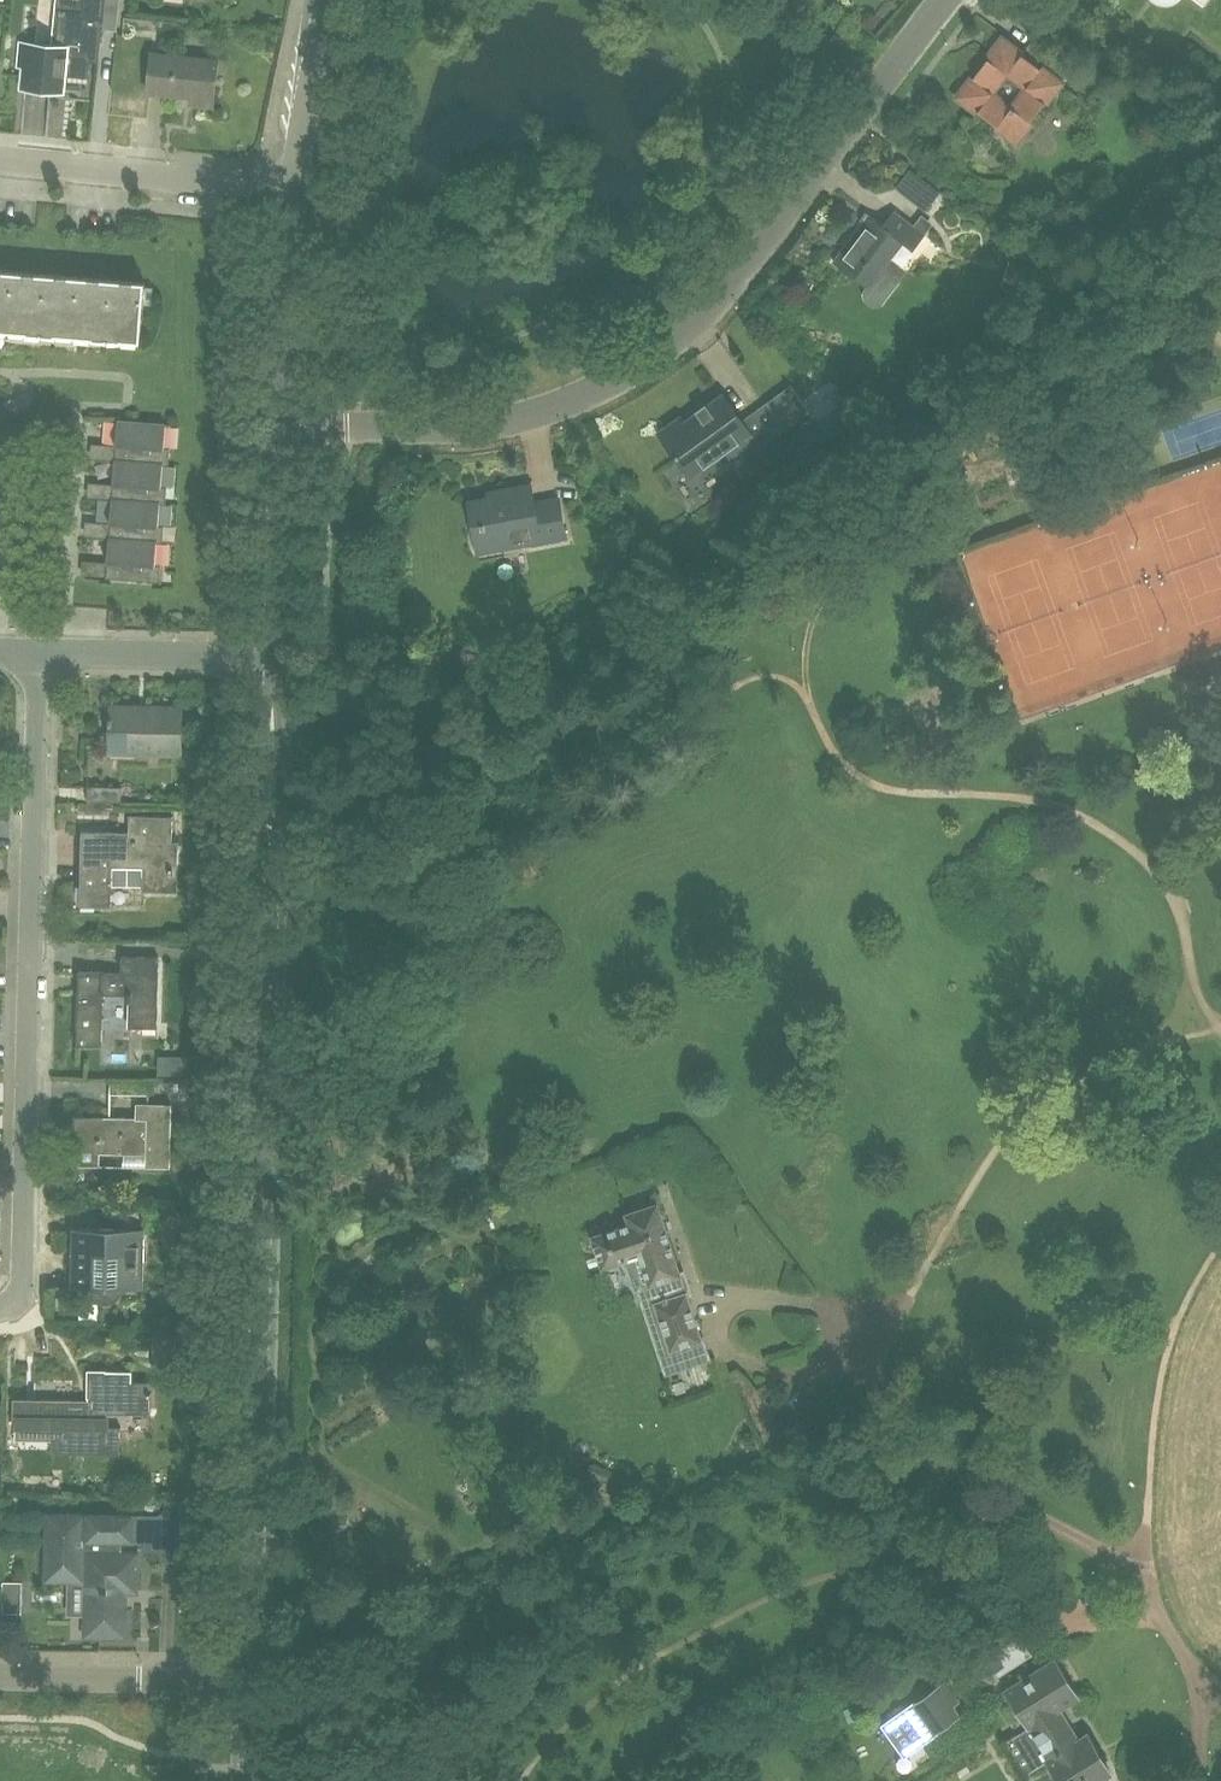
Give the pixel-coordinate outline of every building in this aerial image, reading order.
[(101,29),(104,0),(83,0),(82,11),(59,9),(56,47),(21,43),(19,65),(26,65),(24,87),(59,90),(60,75),(75,77),(75,72),(88,74),(90,61),(98,62),(101,29)] [(103,29),(118,31),(120,0),(105,0),(103,29)] [(1060,84),(1002,40),(959,98),(1016,142),(1060,84)] [(191,103),(213,106),(217,60),(152,53),(148,92),(192,96),(191,103)] [(833,262),(866,287),(863,290),(863,295),(864,300),(867,303),(872,306),(875,306),(880,305),(907,270),(891,259),(903,243),(913,250),(925,235),(894,211),(883,225),(869,215),(833,262)] [(140,341),(145,282),(0,270),(0,330),(140,341)] [(810,413),(790,386),(773,399),(792,426),(810,413)] [(658,433),(690,478),(742,440),(752,454),(786,430),(767,403),(741,422),(722,395),(683,423),(680,418),(658,433)] [(1199,407),(1208,438),(1220,434),(1220,401),(1199,407)] [(852,426),(840,409),(823,422),(833,436),(852,426)] [(118,420),(116,443),(115,461),(162,465),(168,465),(170,448),(164,447),(166,424),(118,420)] [(1170,421),(1171,446),(1198,445),(1197,420),(1170,421)] [(167,487),(161,486),(162,465),(115,461),(112,500),(159,503),(165,504),(167,487)] [(486,533),(488,545),(529,537),(531,544),(566,538),(561,508),(536,512),(531,483),(486,491),(487,497),(468,500),(473,529),(481,527),(482,534),(486,533)] [(164,525),(158,525),(159,503),(112,500),(109,539),(156,542),(162,543),(164,525)] [(161,564),(155,564),(156,542),(109,539),(106,578),(159,582),(161,564)] [(110,751),(180,753),(181,707),(111,705),(110,751)] [(121,786),(87,785),(87,800),(120,801),(121,786)] [(112,906),(113,886),(143,886),(143,890),(177,891),(179,841),(172,841),(173,816),(129,814),(129,832),(83,831),(81,905),(112,906)] [(77,1045),(102,1045),(103,994),(129,994),(129,1001),(130,1001),(130,1027),(158,1027),(159,956),(122,955),(122,974),(104,973),(104,971),(79,971),(77,1045)] [(197,1075),(197,1056),(177,1055),(177,1074),(197,1075)] [(149,1079),(110,1079),(110,1094),(149,1095),(149,1079)] [(147,1167),(171,1168),(172,1104),(137,1103),(137,1119),(103,1118),(76,1117),(75,1148),(101,1149),(101,1154),(147,1155),(147,1167)] [(657,1204),(643,1209),(628,1214),(631,1224),(594,1236),(603,1267),(641,1255),(650,1283),(638,1287),(655,1340),(667,1336),(677,1370),(709,1359),(702,1338),(700,1338),(686,1295),(690,1294),(683,1272),(679,1273),(657,1204)] [(73,1227),(71,1287),(94,1287),(117,1288),(143,1289),(145,1229),(73,1227)] [(110,1309),(110,1294),(90,1293),(89,1309),(110,1309)] [(146,1341),(145,1331),(133,1331),(133,1342),(146,1341)] [(185,1362),(185,1333),(152,1332),(151,1362),(185,1362)] [(13,1398),(13,1418),(17,1418),(17,1432),(19,1432),(19,1428),(52,1429),(52,1453),(119,1454),(120,1427),(107,1427),(107,1414),(120,1414),(150,1414),(151,1382),(132,1382),(132,1372),(90,1372),(90,1381),(89,1400),(13,1398)] [(126,1627),(127,1613),(127,1590),(138,1590),(139,1552),(128,1551),(128,1515),(46,1514),(45,1581),(85,1582),(84,1625),(85,1625),(85,1630),(91,1637),(96,1637),(96,1638),(115,1638),(115,1637),(119,1637),(126,1631),(126,1627)] [(19,1613),(20,1583),(1,1583),(1,1613),(19,1613)] [(1005,1665),(991,1644),(969,1658),(983,1679),(1005,1665)] [(1048,1760),(1061,1780),(1104,1780),(1103,1779),(1111,1774),(1086,1734),(1080,1738),(1061,1708),(1077,1698),(1054,1661),(1007,1690),(1030,1727),(1004,1742),(1025,1774),(1048,1760)] [(959,1701),(946,1683),(915,1706),(934,1733),(956,1717),(949,1708),(959,1701)]
